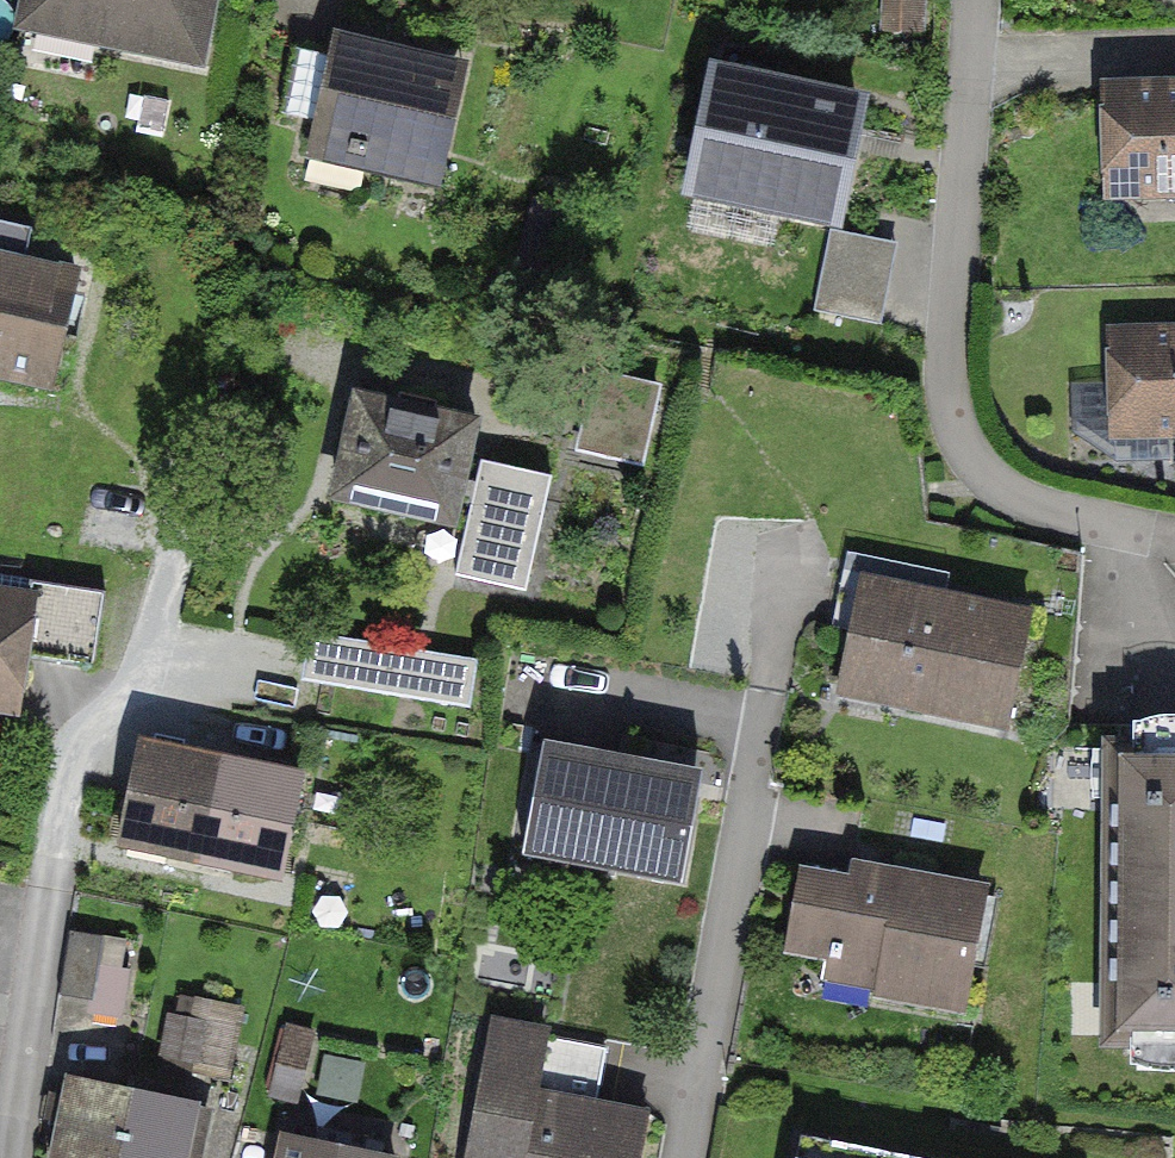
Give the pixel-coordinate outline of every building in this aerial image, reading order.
[(25,23),(197,59),(209,0),(30,0),(25,23)] [(883,32),(922,32),(923,0),(883,0),(883,32)] [(448,62),(334,36),(309,143),(423,170),(448,62)] [(856,104),(719,76),(696,188),(832,216),(856,104)] [(1105,92),(1108,188),(1174,186),(1174,90),(1105,92)] [(0,222),(0,371),(50,383),(76,278),(22,265),(31,230),(0,222)] [(894,244),(831,231),(815,310),(878,323),(894,244)] [(1111,334),(1114,431),(1174,429),(1174,333),(1111,334)] [(655,388),(598,375),(587,422),(644,435),(655,388)] [(348,384),(322,496),(449,525),(475,413),(348,384)] [(547,473),(477,458),(450,573),(521,588),(547,473)] [(1029,616),(842,578),(832,627),(850,630),(841,671),(895,682),(892,699),(1007,723),(1029,616)] [(0,591),(0,714),(30,718),(45,597),(0,591)] [(463,703),(471,659),(311,632),(303,676),(463,703)] [(1102,734),(1101,1045),(1174,1045),(1174,734),(1102,734)] [(702,771),(532,739),(511,850),(681,882),(702,771)] [(124,850),(210,867),(230,767),(145,750),(124,850)] [(230,767),(210,867),(298,884),(318,784),(230,767)] [(847,885),(803,877),(790,943),(885,961),(880,990),(962,1005),(983,892),(851,867),(847,885)] [(142,940),(72,930),(61,1009),(131,1019),(142,940)] [(226,1029),(172,1017),(161,1068),(178,1071),(181,1056),(218,1064),(226,1029)] [(311,1032),(288,1026),(270,1095),(293,1101),(311,1032)] [(468,1157),(637,1157),(643,1127),(594,1118),(606,1048),(492,1027),(468,1157)] [(131,1090),(70,1077),(53,1157),(117,1157),(131,1090)] [(131,1090),(117,1157),(183,1157),(194,1102),(131,1090)] [(285,1135),(280,1157),(394,1157),(285,1135)] [(806,1146),(804,1157),(872,1157),(806,1146)]
